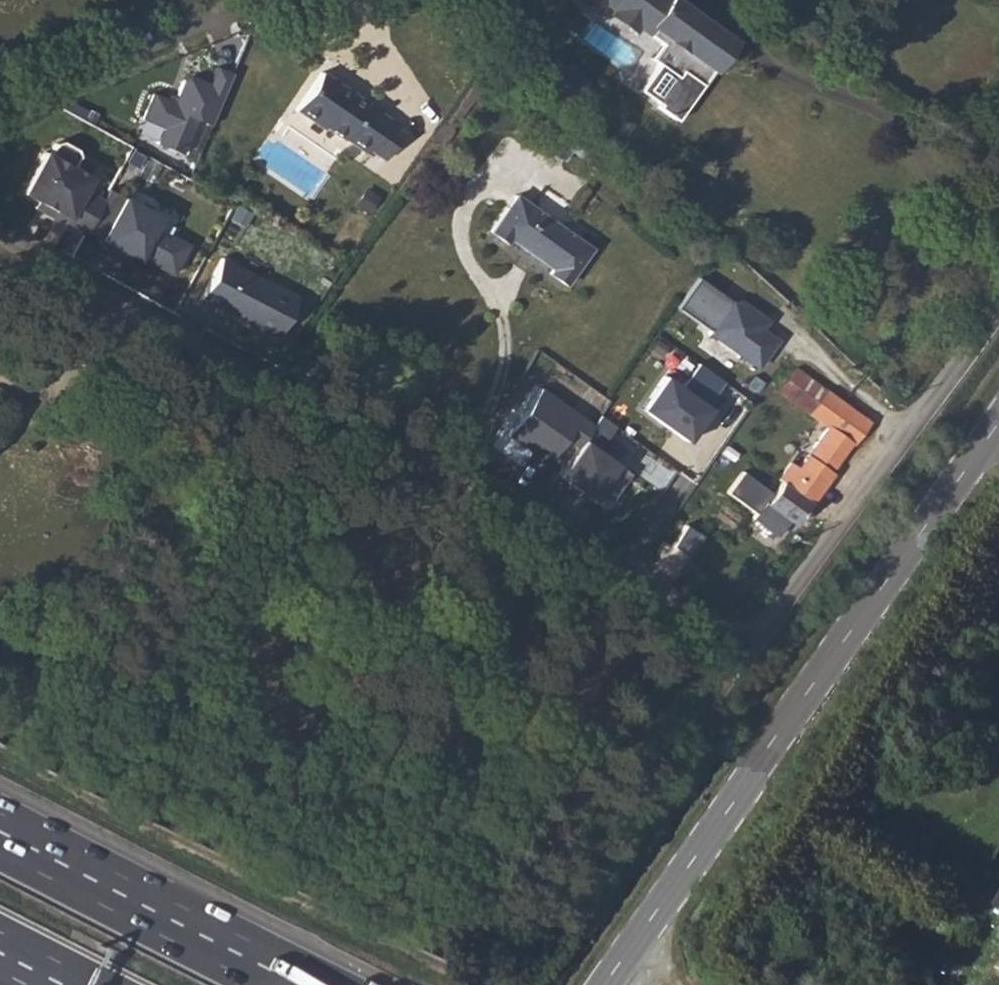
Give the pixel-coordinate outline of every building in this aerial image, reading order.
[(618,12),(602,0),(583,0),(578,6),(597,20),(604,10),(647,42),(652,35),(641,28),(661,0),(626,0),(618,12)] [(618,12),(626,0),(602,0),(618,12)] [(665,0),(661,0),(641,28),(652,35),(647,42),(661,52),(650,67),(657,72),(639,98),(659,112),(657,115),(675,128),(701,92),(695,88),(703,77),(709,81),(732,48),(665,0)] [(155,140),(183,153),(197,118),(211,123),(233,70),(217,63),(210,80),(193,74),(180,79),(173,96),(154,89),(142,116),(162,125),(155,140)] [(366,146),(370,141),(389,153),(407,126),(321,65),(293,103),(311,116),(314,115),(340,133),(344,129),(366,146)] [(703,77),(695,88),(701,92),(709,81),(703,77)] [(61,220),(80,232),(100,197),(81,186),(88,174),(71,164),(77,153),(75,146),(61,137),(54,139),(47,150),(43,148),(20,188),(35,197),(64,214),(61,220)] [(100,197),(80,232),(95,240),(93,244),(112,255),(114,251),(130,261),(132,257),(165,276),(182,248),(164,238),(161,243),(143,232),(152,218),(104,191),(100,197)] [(487,229),(503,243),(508,237),(550,269),(546,276),(562,288),(590,250),(516,192),(487,229)] [(64,214),(35,197),(31,203),(61,220),(64,214)] [(218,255),(197,295),(213,303),(214,301),(223,306),(222,309),(271,335),(292,295),(218,255)] [(708,337),(757,370),(778,341),(763,330),(768,322),(698,278),(675,310),(711,334),(708,337)] [(664,378),(641,411),(686,444),(710,411),(707,409),(723,384),(697,366),(681,390),(664,378)] [(498,439),(525,458),(532,457),(541,464),(555,443),(568,452),(574,444),(584,430),(532,393),(498,439)] [(864,429),(821,397),(803,421),(822,435),(792,474),(785,469),(772,486),(776,488),(760,509),(757,507),(746,524),(770,542),(782,526),(788,531),(825,479),(823,477),(843,449),(847,452),(864,429)] [(568,452),(550,479),(596,512),(621,477),(599,461),(596,465),(587,459),(590,454),(574,444),(568,452)] [(599,461),(590,454),(587,459),(596,465),(599,461)]
